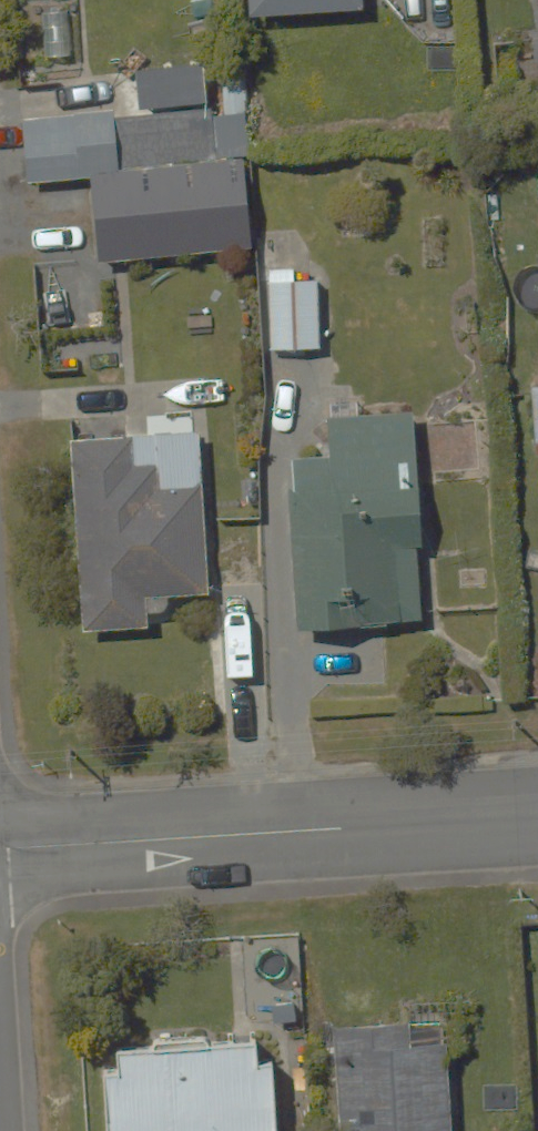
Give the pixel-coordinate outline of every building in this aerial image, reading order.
[(246,10),(357,6),(356,0),(246,0),(246,10)] [(85,9),(39,11),(41,58),(87,56),(85,9)] [(176,78),(123,80),(125,113),(11,120),(15,182),(85,178),(90,262),(246,252),(240,145),(205,148),(202,108),(178,110),(176,78)] [(271,266),(272,345),(322,344),(321,265),(271,266)] [(530,374),(533,447),(537,447),(537,374),(530,374)] [(327,451),(294,452),(300,625),(402,621),(399,538),(418,537),(413,403),(325,406),(327,451)] [(196,426),(68,432),(77,626),(147,623),(145,593),(204,590),(196,426)] [(329,1037),(337,1130),(452,1130),(443,1028),(329,1037)] [(119,1048),(126,1130),(279,1130),(270,1035),(119,1048)]
